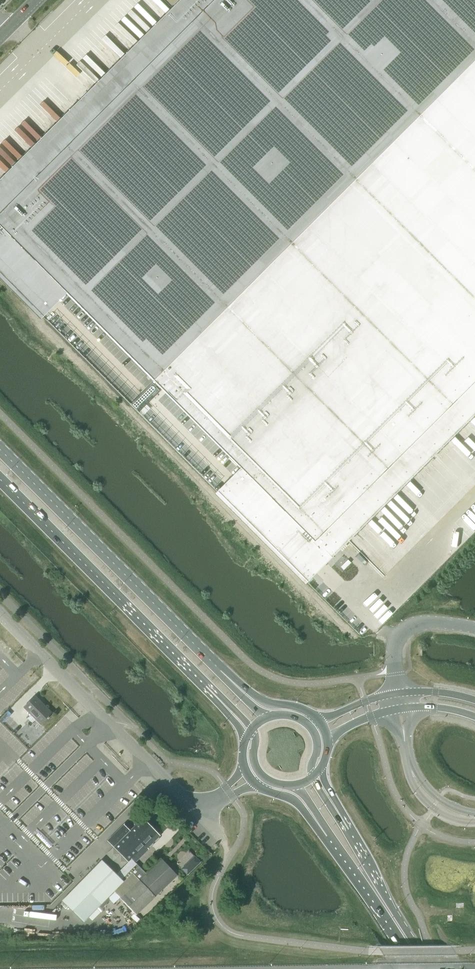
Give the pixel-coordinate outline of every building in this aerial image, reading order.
[(43,318),(67,294),(153,381),(474,60),(474,0),(180,0),(0,179),(0,275),(43,318)] [(330,559),(474,415),(474,60),(153,381),(239,465),(215,488),(309,580),(330,559)] [(34,696),(23,707),(41,725),(52,714),(34,696)] [(143,818),(130,831),(124,825),(108,841),(128,861),(131,858),(135,862),(149,849),(147,848),(160,835),(157,833),(157,832),(143,818)] [(194,855),(181,869),(187,875),(201,862),(194,855)] [(137,915),(150,902),(177,874),(161,859),(146,874),(135,862),(131,858),(128,861),(116,874),(102,860),(61,900),(83,922),(114,892),(115,893),(111,897),(115,901),(119,897),(137,915)] [(174,893),(167,899),(171,903),(177,897),(174,893)]
